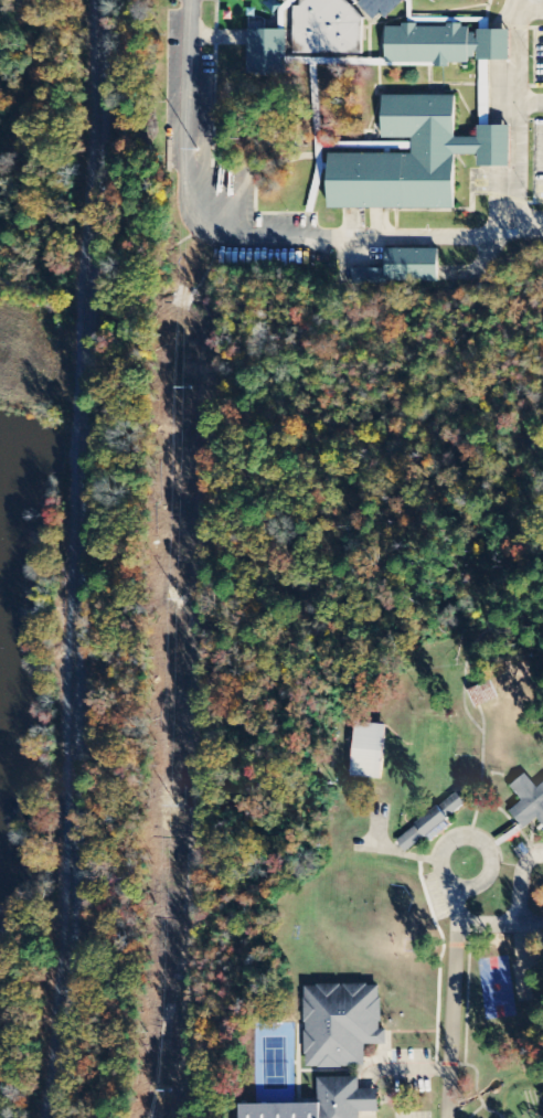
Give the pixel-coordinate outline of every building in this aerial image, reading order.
[(358,62),(369,19),(355,6),(361,0),(304,0),(291,14),(299,47),(358,62)] [(382,14),(387,19),(404,3),(401,0),(363,0),(358,5),(374,22),(382,14)] [(387,64),(470,66),(471,56),(479,56),(479,61),(511,62),(511,32),(479,31),(479,35),(470,35),(470,28),(418,27),(388,27),(387,64)] [(288,31),(250,31),(249,75),(287,75),(288,31)] [(456,211),(456,156),(479,156),(479,168),(510,168),(510,127),(479,127),(479,139),(456,138),(456,97),(384,97),(384,139),(414,139),(414,155),(331,155),(331,210),(456,211)] [(439,250),(387,250),(387,270),(354,270),(354,283),(439,284),(439,250)] [(383,779),(387,725),(356,723),(353,777),(383,779)] [(538,788),(525,774),(510,787),(523,801),(510,812),(525,829),(537,819),(542,826),(542,784),(538,788)] [(406,852),(473,802),(464,789),(396,839),(406,852)] [(366,1046),(387,1045),(387,1030),(382,1030),(381,985),(305,986),(306,1068),(366,1068),(366,1046)] [(239,1117),(360,1117),(360,1113),(380,1113),(380,1090),(360,1091),(360,1078),(319,1079),(319,1104),(238,1105),(239,1117)]
